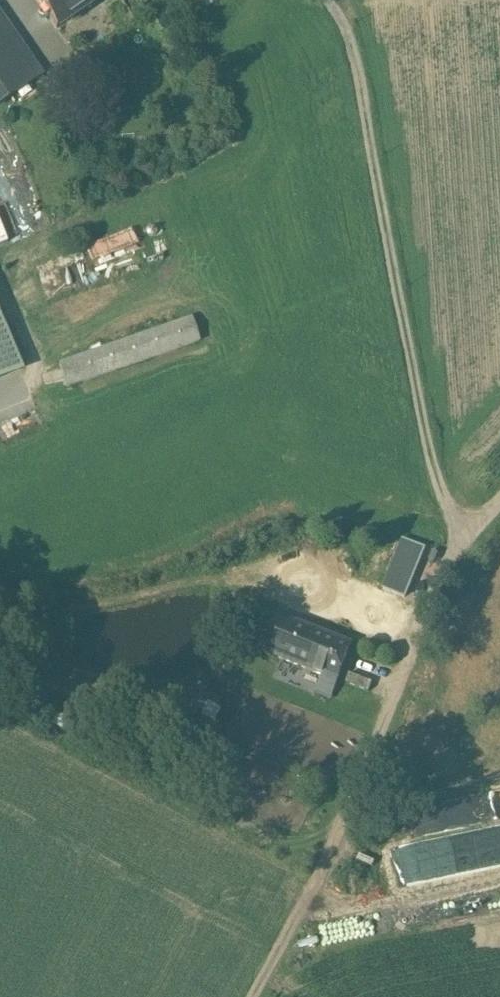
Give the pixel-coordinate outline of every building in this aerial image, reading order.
[(56,30),(100,0),(35,0),(56,30)] [(40,74),(0,17),(0,102),(40,74)] [(141,250),(136,231),(89,245),(94,264),(141,250)] [(191,319),(59,366),(66,388),(199,342),(191,319)] [(20,370),(0,322),(0,378),(20,370)] [(103,333),(106,345),(122,341),(119,329),(103,333)] [(422,559),(399,550),(387,578),(409,588),(422,559)] [(351,645),(278,616),(264,651),(337,680),(351,645)] [(353,673),(350,682),(371,689),(374,680),(353,673)] [(62,712),(78,723),(84,714),(68,704),(62,712)] [(59,726),(73,730),(77,719),(63,714),(59,726)]
